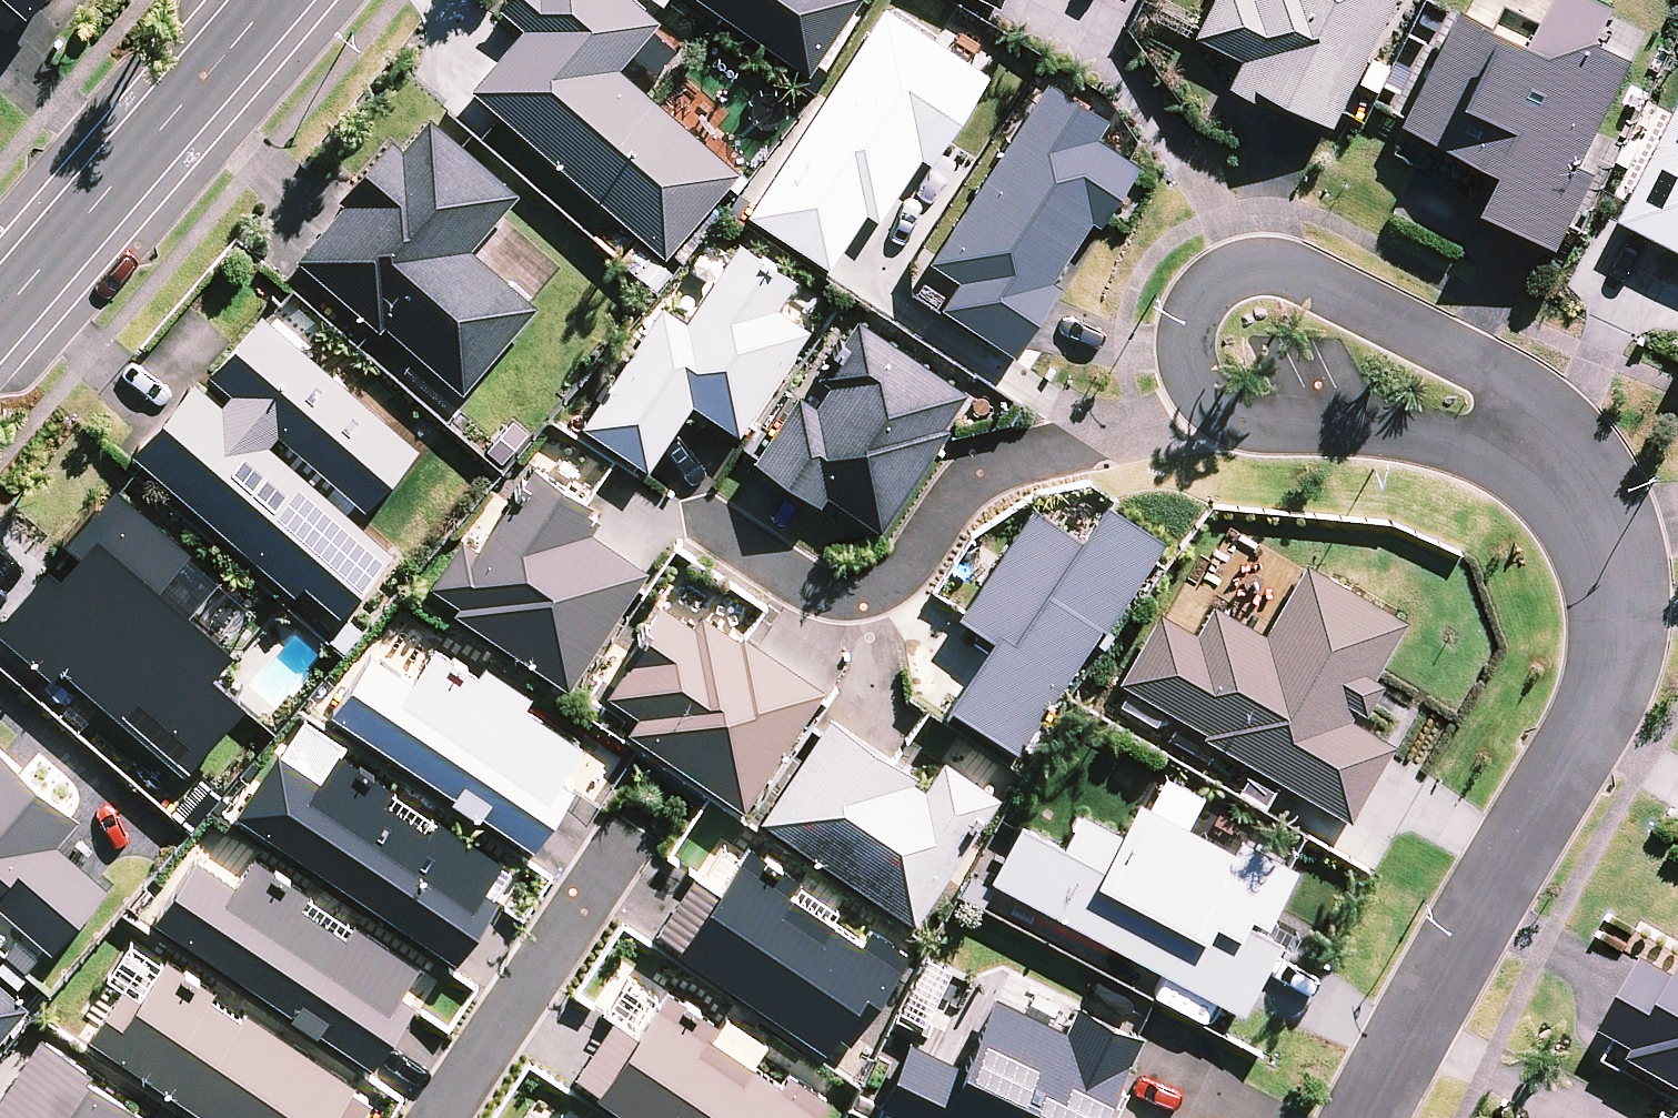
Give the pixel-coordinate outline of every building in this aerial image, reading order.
[(0,25),(7,31),(34,0),(0,0),(0,25)] [(473,83),(665,253),(738,171),(617,64),(657,18),(637,0),(500,0),(498,3),(524,26),(473,83)] [(809,70),(855,0),(705,0),(809,70)] [(1391,0),(1208,0),(1191,32),(1241,56),(1227,83),(1264,100),(1268,92),(1329,122),(1391,0)] [(1484,210),(1560,248),(1598,172),(1583,164),(1635,59),(1598,40),(1618,5),(1609,0),(1555,0),(1533,44),(1456,4),(1398,121),(1504,172),(1484,210)] [(988,70),(880,1),(745,211),(827,263),(864,210),(878,219),(919,154),(930,161),(988,70)] [(1106,116),(1044,78),(928,256),(957,275),(941,301),(1015,349),(1059,282),(1050,276),(1089,216),(1097,223),(1137,160),(1095,134),(1106,116)] [(1621,218),(1677,248),(1677,107),(1621,218)] [(294,253),(377,327),(382,321),(460,388),(535,303),(470,245),(519,189),(427,112),(401,144),(389,135),(335,196),(341,201),(294,253)] [(685,317),(660,301),(580,422),(644,466),(690,400),(737,433),(808,325),(776,303),(795,276),(738,238),(685,317)] [(194,378),(131,450),(292,592),(303,578),(337,609),(390,548),(267,440),(275,430),(364,505),(418,444),(259,307),(206,369),(231,390),(221,401),(194,378)] [(795,390),(749,456),(817,500),(824,489),(879,525),(947,425),(942,422),(965,387),(856,315),(815,372),(828,380),(813,402),(795,390)] [(459,601),(453,608),(567,684),(646,565),(589,527),(598,515),(586,506),(591,500),(530,460),(475,544),(459,534),(427,577),(459,601)] [(59,661),(183,766),(242,697),(209,669),(231,643),(189,607),(217,576),(112,481),(60,536),(76,549),(58,570),(46,559),(0,612),(0,630),(49,672),(59,661)] [(1103,625),(1161,535),(1102,495),(1078,534),(1029,501),(956,611),(975,626),(967,637),(983,644),(946,700),(1017,746),(1100,623),(1103,625)] [(1204,726),(1201,732),(1349,817),(1394,740),(1349,714),(1356,705),(1364,710),(1384,678),(1374,673),(1406,617),(1305,558),(1263,629),(1212,600),(1195,629),(1157,607),(1117,678),(1204,726)] [(636,711),(626,727),(742,805),(823,685),(740,630),(738,633),(700,609),(691,620),(658,599),(621,653),(627,657),(604,690),(636,711)] [(367,648),(329,708),(451,789),(448,794),(475,812),(478,807),(533,844),(573,785),(559,775),(581,741),(522,702),(529,690),(482,660),(476,670),(433,642),(409,675),(367,648)] [(828,711),(758,816),(912,920),(999,792),(942,754),(922,784),(912,777),(916,770),(828,711)] [(275,747),(236,808),(456,955),(497,896),(493,893),(510,868),(498,860),(501,856),(436,814),(433,818),(390,788),(392,784),(336,747),(318,775),(275,747)] [(48,947),(107,882),(56,839),(77,815),(0,748),(0,904),(48,947)] [(1016,817),(988,875),(1169,969),(1156,992),(1222,1029),(1235,1005),(1241,1009),(1277,940),(1289,946),(1298,931),(1267,914),(1294,862),(1238,832),(1231,844),(1187,820),(1203,792),(1162,770),(1147,798),(1134,792),(1118,826),(1077,805),(1059,839),(1016,817)] [(677,941),(674,945),(821,1043),(833,1028),(848,1038),(908,947),(867,921),(859,934),(832,917),(839,907),(797,880),(791,890),(787,887),(797,874),(746,841),(741,849),(722,838),(698,875),(692,871),(653,926),(677,941)] [(192,852),(153,914),(291,1006),(288,1010),(315,1028),(317,1024),(371,1060),(412,998),(398,989),(417,961),(354,918),(351,923),(306,892),(309,888),(253,850),(232,880),(192,852)] [(88,1032),(217,1117),(326,1117),(328,1114),(335,1117),(358,1117),(371,1097),(350,1084),(354,1078),(244,1006),(241,1013),(208,992),(214,984),(203,977),(200,982),(193,978),(197,973),(166,952),(161,959),(127,936),(102,974),(119,985),(88,1032)] [(1629,1052),(1677,1079),(1677,965),(1674,971),(1642,952),(1601,1024),(1636,1041),(1629,1052)] [(593,1088),(637,1117),(812,1117),(829,1093),(787,1066),(779,1077),(753,1058),(767,1040),(724,1012),(718,1019),(667,983),(663,988),(622,960),(594,1000),(613,1014),(574,1068),(597,1084),(593,1088)] [(28,1003),(0,979),(0,1035),(28,1003)] [(876,1098),(919,1117),(1103,1117),(1097,1115),(1099,1109),(1112,1115),(1126,1087),(1113,1081),(1142,1032),(1078,1001),(1064,1027),(994,993),(958,1062),(907,1036),(876,1098)] [(146,1112),(84,1071),(88,1064),(38,1031),(0,1088),(0,1117),(143,1117),(146,1112)] [(567,1117),(536,1098),(522,1117),(566,1117),(567,1117)]
